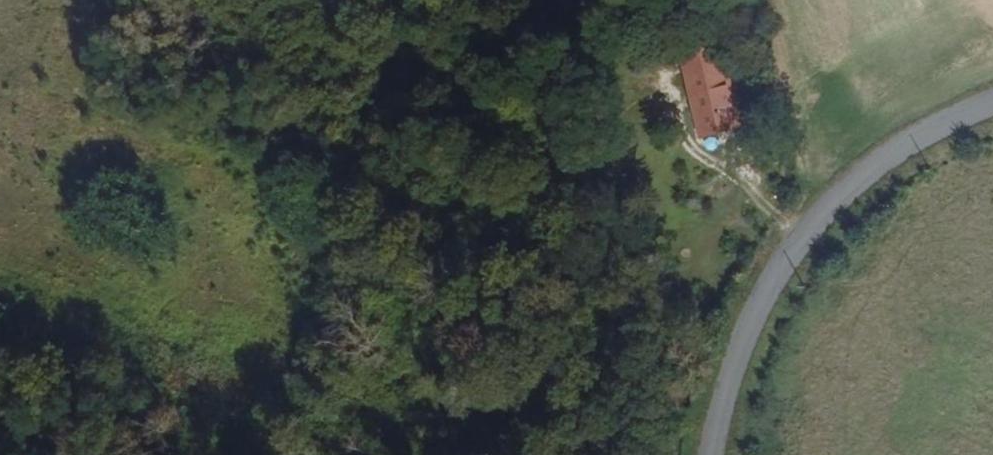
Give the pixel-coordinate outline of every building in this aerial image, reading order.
[(737,121),(718,39),(676,47),(692,129),(737,121)]
